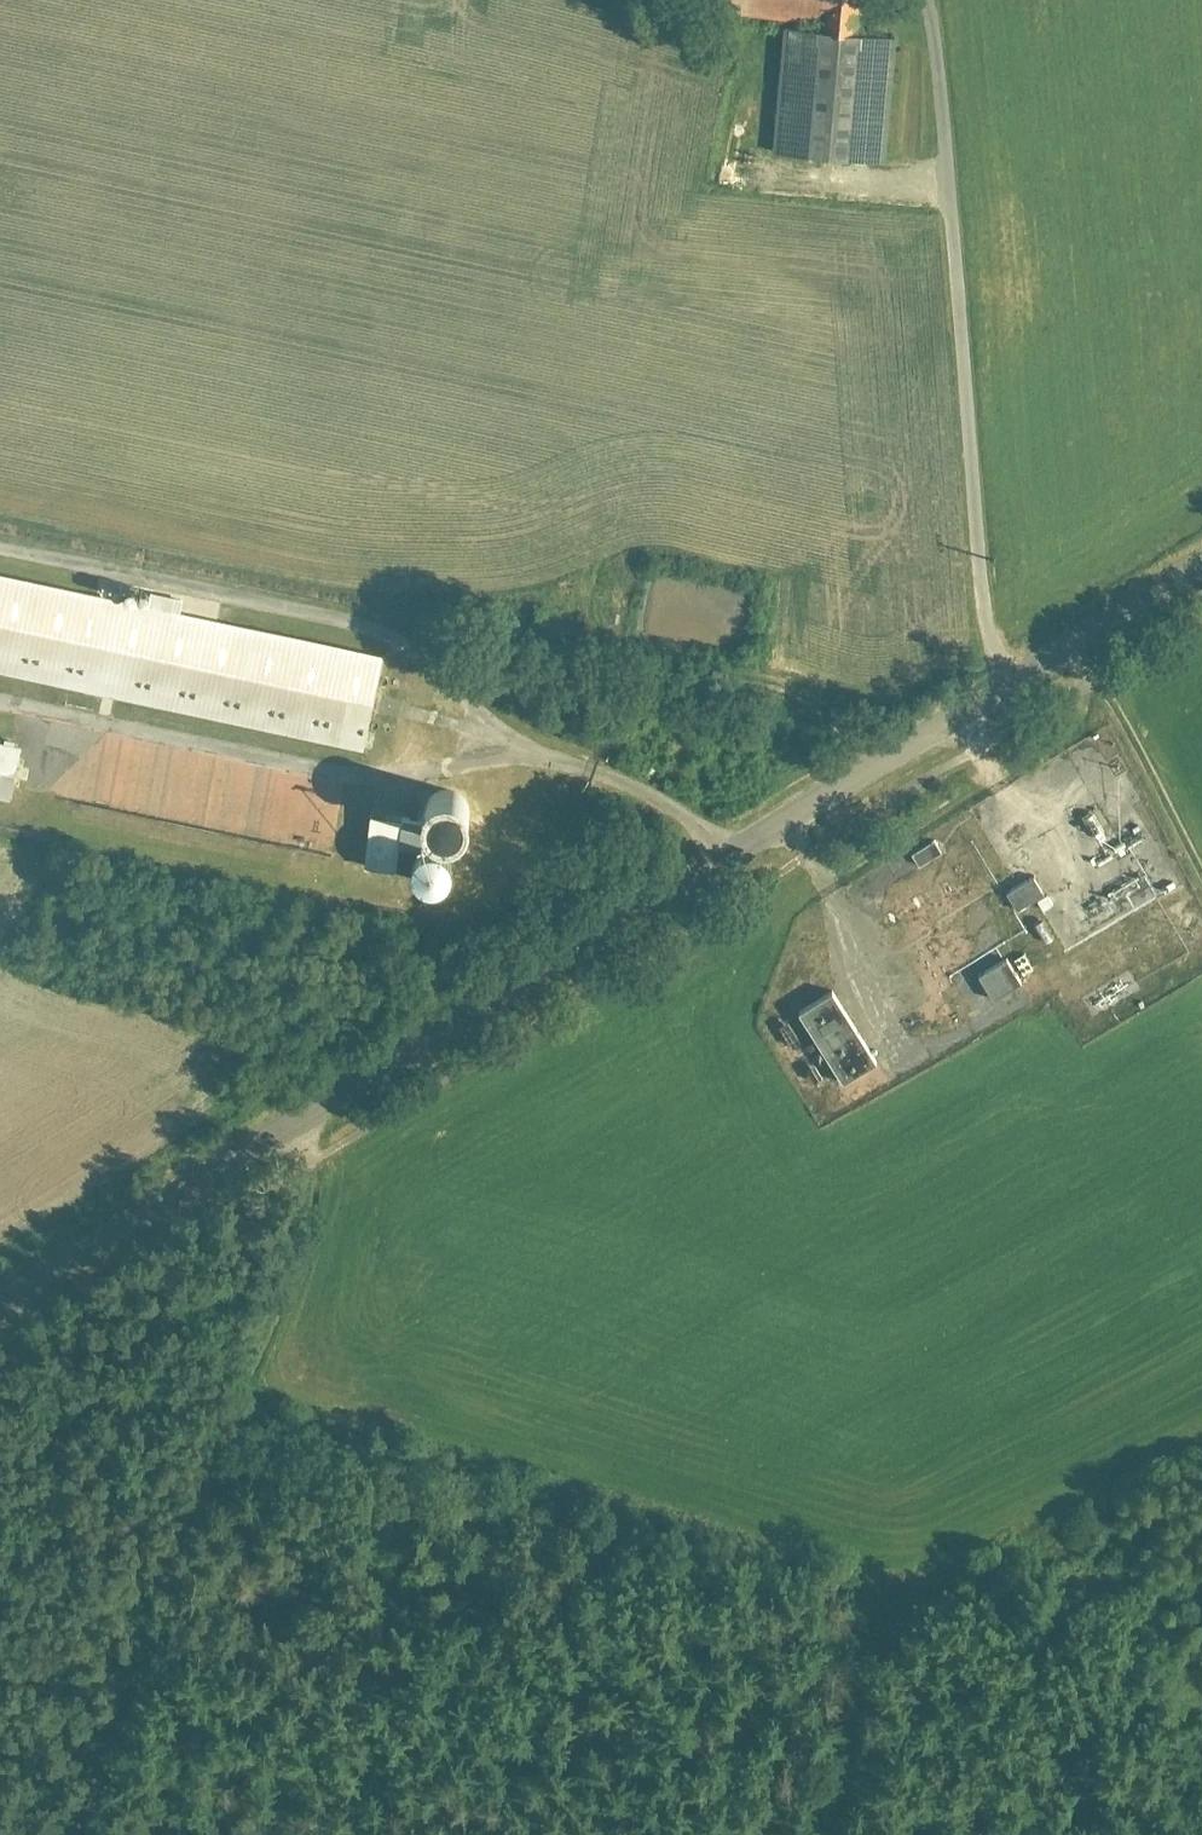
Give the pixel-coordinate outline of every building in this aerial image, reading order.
[(780,158),(883,166),(894,21),(864,19),(865,0),(728,0),(727,18),(790,23),(780,158)] [(368,751),(387,659),(181,616),(185,597),(153,590),(149,609),(0,578),(0,675),(368,751)] [(15,802),(26,747),(0,742),(0,799),(15,802)] [(835,998),(802,1019),(845,1087),(878,1066),(835,998)]
